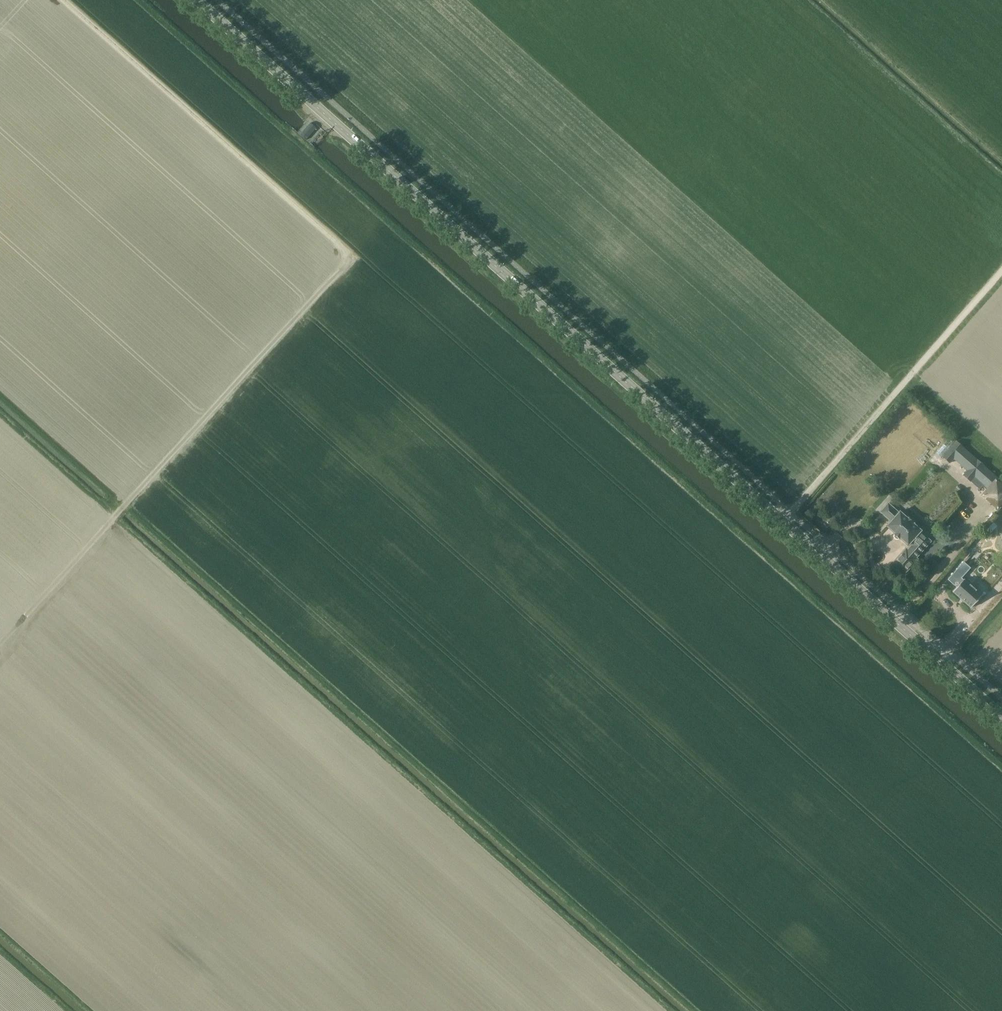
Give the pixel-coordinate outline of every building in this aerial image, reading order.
[(301,122),(297,127),(306,136),(311,131),(301,122)] [(984,466),(962,446),(956,441),(942,456),(950,463),(956,456),(969,468),(963,475),(971,481),(984,466)] [(1001,503),(1001,486),(995,480),(982,495),(997,509),(1001,503)] [(894,534),(899,538),(900,538),(908,545),(909,544),(911,546),(907,550),(906,548),(891,564),(903,575),(917,559),(916,558),(931,541),(920,532),(921,531),(913,523),(908,518),(907,519),(899,511),(898,513),(888,503),(880,512),(891,521),(886,526),(895,533),(894,534)] [(953,592),(971,608),(982,596),(963,580),(961,578),(970,568),(963,562),(948,580),(954,585),(955,585),(957,587),(953,592)] [(938,600),(930,610),(942,620),(951,610),(938,600)]
